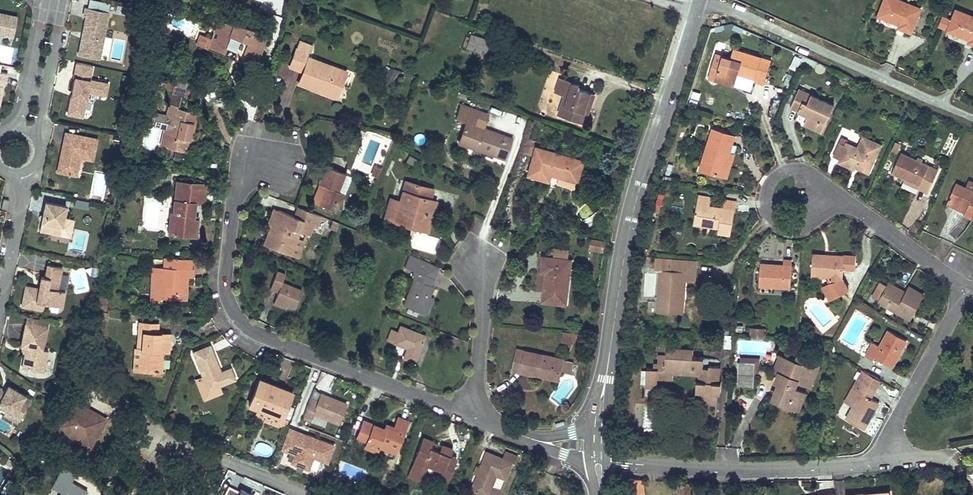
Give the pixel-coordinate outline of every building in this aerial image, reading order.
[(112,3),(96,0),(87,0),(86,8),(110,12),(112,3)] [(903,28),(911,32),(921,8),(900,0),(885,0),(879,15),(901,24),(904,25),(903,28)] [(123,11),(125,5),(116,3),(114,9),(123,11)] [(102,52),(110,12),(86,8),(84,7),(82,16),(84,16),(77,55),(89,57),(90,50),(102,52)] [(956,10),(953,20),(942,15),(938,26),(970,39),(972,40),(972,16),(956,10)] [(13,36),(17,16),(0,13),(0,33),(13,36)] [(200,34),(196,45),(224,54),(226,47),(236,50),(233,57),(256,65),(266,36),(251,31),(252,28),(234,22),(233,25),(224,22),(221,29),(219,28),(215,39),(212,38),(200,34)] [(466,48),(491,56),(496,43),(471,34),(466,48)] [(346,72),(315,60),(312,69),(305,67),(308,58),(313,46),(299,41),(289,67),(303,72),(298,84),(318,91),(320,86),(338,92),(346,72)] [(101,59),(102,52),(90,50),(89,57),(101,59)] [(759,64),(762,57),(739,50),(735,60),(731,59),(723,56),(715,80),(734,86),(734,85),(738,74),(754,79),(764,82),(769,67),(759,64)] [(801,60),(805,62),(815,66),(817,61),(803,55),(801,60)] [(771,60),(762,57),(759,64),(769,67),(771,60)] [(315,60),(308,58),(305,67),(312,69),(315,60)] [(67,60),(65,71),(73,72),(75,61),(67,60)] [(802,70),(805,62),(801,60),(797,68),(802,70)] [(77,62),(67,112),(84,115),(89,90),(106,94),(109,82),(91,79),(94,65),(77,62)] [(146,73),(159,75),(161,66),(147,64),(146,73)] [(396,71),(390,68),(385,79),(391,82),(396,71)] [(557,83),(560,73),(550,71),(547,81),(557,83)] [(159,75),(146,73),(144,84),(161,87),(162,79),(163,76),(159,75)] [(754,79),(738,74),(734,85),(751,90),(754,79)] [(181,95),(183,96),(186,82),(176,80),(176,82),(162,79),(161,87),(174,90),(173,94),(172,94),(169,103),(178,105),(181,95)] [(560,113),(582,121),(586,109),(589,110),(595,95),(579,89),(580,86),(560,79),(556,92),(566,95),(560,113)] [(336,98),(338,92),(320,86),(318,91),(336,98)] [(806,124),(822,132),(834,105),(799,89),(791,107),(809,116),(806,124)] [(192,132),(197,113),(178,108),(179,106),(178,105),(169,103),(166,117),(165,122),(166,122),(165,128),(160,146),(189,152),(194,133),(192,132)] [(459,142),(505,159),(513,139),(475,125),(477,118),(486,121),(489,113),(461,103),(456,118),(466,122),(459,142)] [(131,121),(142,123),(144,112),(144,111),(133,109),(131,121)] [(144,112),(142,123),(165,128),(166,122),(165,122),(166,117),(144,112)] [(354,135),(362,137),(365,130),(356,127),(354,135)] [(722,175),(729,152),(734,136),(713,129),(700,168),(722,175)] [(93,160),(97,139),(65,132),(61,150),(63,150),(63,155),(60,157),(57,171),(72,174),(73,165),(79,162),(79,157),(93,160)] [(841,137),(839,142),(846,146),(847,143),(848,141),(841,137)] [(863,137),(858,148),(866,152),(871,141),(863,137)] [(537,147),(538,142),(530,139),(526,155),(534,157),(537,147)] [(866,152),(858,148),(847,143),(846,146),(839,142),(833,156),(840,159),(839,162),(854,168),(855,166),(856,164),(860,166),(859,168),(868,172),(881,145),(871,141),(866,152)] [(896,142),(892,151),(896,152),(900,144),(896,142)] [(579,181),(584,161),(537,147),(534,157),(529,175),(549,181),(552,173),(579,181)] [(207,160),(209,151),(197,149),(195,157),(207,160)] [(734,154),(729,152),(722,175),(727,177),(734,154)] [(904,181),(918,188),(928,192),(938,170),(901,153),(892,172),(905,178),(904,181)] [(406,162),(413,165),(417,160),(409,156),(406,162)] [(338,191),(345,174),(325,166),(319,184),(321,185),(326,187),(324,192),(319,205),(337,212),(344,194),(338,191)] [(376,166),(371,176),(377,178),(381,168),(376,166)] [(171,213),(170,222),(169,233),(179,234),(179,229),(196,231),(197,220),(193,220),(195,203),(204,204),(206,185),(177,181),(174,208),(174,213),(171,213)] [(390,198),(384,219),(393,222),(395,215),(420,222),(418,229),(427,231),(432,214),(426,212),(430,199),(433,189),(405,181),(400,201),(390,198)] [(916,192),(918,188),(904,181),(901,186),(916,192)] [(967,187),(956,182),(949,199),(968,207),(966,212),(964,214),(972,218),(972,190),(967,187)] [(709,210),(710,205),(711,197),(698,195),(694,222),(719,226),(718,229),(718,231),(731,233),(737,202),(723,199),(722,207),(721,212),(709,210)] [(654,210),(659,212),(663,200),(658,198),(654,210)] [(436,201),(430,199),(426,212),(432,214),(436,201)] [(947,204),(966,212),(968,207),(949,199),(947,204)] [(83,211),(84,204),(76,202),(74,209),(83,211)] [(68,208),(45,203),(39,232),(70,238),(74,221),(66,219),(68,208)] [(327,218),(298,206),(295,216),(278,210),(272,225),(264,245),(297,258),(304,240),(296,237),(299,231),(309,235),(313,226),(317,227),(320,219),(326,221),(327,218)] [(161,221),(170,222),(171,213),(174,213),(174,208),(163,207),(161,221)] [(272,225),(278,210),(274,208),(268,224),(272,225)] [(395,215),(393,222),(418,229),(420,222),(395,215)] [(329,228),(336,230),(339,223),(332,221),(329,228)] [(591,239),(589,249),(604,251),(606,241),(591,239)] [(554,258),(567,259),(568,250),(555,249),(554,258)] [(439,267),(410,254),(405,267),(414,271),(411,278),(414,279),(403,306),(427,315),(434,298),(430,296),(434,286),(432,286),(439,267)] [(829,282),(837,296),(849,290),(843,279),(844,268),(855,269),(856,255),(836,254),(836,256),(826,256),(826,254),(813,254),(812,276),(827,277),(829,281),(829,282)] [(191,259),(165,257),(165,267),(153,267),(151,301),(159,301),(159,298),(186,300),(186,289),(184,289),(185,277),(192,277),(192,269),(190,269),(191,259)] [(566,304),(571,260),(567,259),(554,258),(543,257),(542,266),(547,267),(546,272),(543,301),(566,304)] [(681,296),(684,296),(685,280),(695,281),(696,270),(694,269),(695,261),(673,259),(672,264),(671,264),(670,270),(663,269),(663,270),(661,270),(658,312),(679,314),(681,296)] [(773,266),(773,265),(761,264),(759,286),(791,288),(792,260),(784,259),(784,266),(784,267),(773,266)] [(62,268),(47,265),(45,277),(41,276),(39,288),(25,286),(21,306),(43,310),(44,303),(62,307),(65,292),(57,290),(62,268)] [(276,271),(271,286),(279,289),(278,292),(275,300),(284,304),(294,308),(301,290),(281,283),(285,274),(276,271)] [(905,294),(888,285),(880,281),(873,295),(880,299),(879,301),(910,319),(924,294),(910,286),(906,292),(905,294)] [(830,300),(837,296),(829,282),(823,286),(830,300)] [(889,282),(888,285),(905,294),(906,292),(889,282)] [(98,310),(106,310),(107,298),(98,297),(98,310)] [(107,319),(108,312),(99,311),(98,319),(107,319)] [(27,316),(26,323),(47,327),(48,321),(27,316)] [(47,327),(26,323),(21,346),(23,346),(26,347),(25,353),(22,367),(43,372),(47,351),(42,349),(47,327)] [(134,370),(156,371),(157,351),(162,352),(168,352),(169,334),(157,333),(157,324),(139,323),(138,333),(143,334),(142,348),(137,348),(135,348),(134,370)] [(415,363),(425,336),(400,326),(398,332),(394,343),(407,348),(403,358),(415,363)] [(764,337),(765,328),(751,327),(750,336),(764,337)] [(388,341),(394,343),(398,332),(392,330),(388,341)] [(907,340),(889,331),(880,346),(873,343),(866,356),(873,360),(875,357),(893,366),(907,340)] [(572,342),(573,333),(563,332),(562,341),(572,342)] [(579,343),(580,334),(573,333),(572,342),(579,343)] [(219,386),(235,379),(231,368),(221,372),(210,346),(194,352),(204,377),(209,390),(219,386)] [(699,399),(717,401),(718,393),(721,393),(721,383),(718,383),(720,367),(709,366),(709,368),(703,368),(704,359),(693,358),(694,350),(667,348),(666,356),(659,355),(658,363),(654,363),(654,368),(647,367),(645,386),(657,386),(658,378),(658,368),(702,372),(702,381),(698,381),(697,381),(696,391),(699,391),(699,399)] [(573,362),(517,350),(514,367),(522,369),(521,372),(538,376),(539,373),(559,377),(561,371),(571,373),(573,362)] [(781,368),(779,373),(775,382),(779,384),(773,398),(798,408),(805,393),(794,389),(797,381),(810,387),(819,366),(798,358),(796,363),(780,356),(777,366),(781,368)] [(740,358),(740,362),(744,362),(743,368),(755,368),(755,373),(759,373),(759,358),(740,358)] [(744,362),(740,362),(739,362),(737,386),(754,387),(755,373),(755,368),(743,368),(744,362)] [(699,375),(698,381),(702,381),(702,372),(658,368),(658,378),(670,378),(670,373),(699,375)] [(845,402),(853,407),(861,393),(858,390),(862,382),(875,389),(880,380),(863,371),(845,402)] [(78,384),(91,392),(97,381),(94,379),(96,376),(89,372),(87,375),(84,373),(78,384)] [(221,393),(219,386),(209,390),(204,377),(197,380),(205,399),(221,393)] [(282,418),(292,392),(259,379),(249,405),(258,408),(255,416),(279,426),(282,418)] [(861,393),(853,407),(846,419),(864,429),(879,403),(871,398),(875,389),(862,382),(858,390),(861,393)] [(0,387),(0,405),(14,414),(16,410),(23,414),(31,401),(24,397),(25,395),(8,385),(3,394),(1,392),(1,387),(0,387)] [(346,404),(320,394),(318,401),(311,398),(303,418),(310,421),(310,420),(312,414),(324,419),(338,424),(346,404)] [(89,416),(92,411),(72,399),(55,427),(89,447),(94,440),(80,432),(79,434),(70,428),(71,426),(62,422),(73,403),(84,410),(85,413),(89,416)] [(94,440),(105,419),(92,411),(89,416),(85,413),(84,410),(73,403),(62,422),(71,426),(70,428),(79,434),(80,432),(94,440)] [(23,414),(16,410),(14,414),(0,405),(0,412),(18,422),(23,414)] [(312,414),(310,420),(322,425),(324,419),(312,414)] [(282,418),(279,426),(285,428),(288,420),(282,418)] [(395,453),(408,421),(398,418),(394,428),(386,424),(384,429),(364,421),(357,438),(367,442),(365,447),(377,451),(378,447),(395,453)] [(288,428),(280,448),(294,454),(291,462),(309,469),(313,457),(327,462),(334,445),(288,428)] [(442,471),(444,471),(449,458),(453,449),(442,445),(439,451),(431,448),(433,441),(423,437),(408,476),(422,482),(428,466),(442,471)] [(513,463),(503,459),(487,452),(481,468),(478,475),(472,490),(484,494),(489,494),(490,494),(497,476),(505,479),(506,480),(513,463)] [(506,452),(503,459),(513,463),(515,464),(518,457),(506,452)] [(449,458),(444,471),(442,471),(439,478),(448,482),(456,461),(449,458)] [(54,486),(62,490),(59,494),(85,494),(87,490),(71,482),(75,474),(63,468),(54,486)] [(505,479),(497,476),(490,494),(499,494),(505,479)] [(643,479),(629,478),(630,494),(645,494),(643,479)] [(689,482),(675,481),(677,494),(691,494),(689,482)] [(353,485),(345,482),(342,489),(350,492),(353,485)] [(255,493),(242,486),(238,494),(229,489),(226,494),(254,494),(255,493)]
